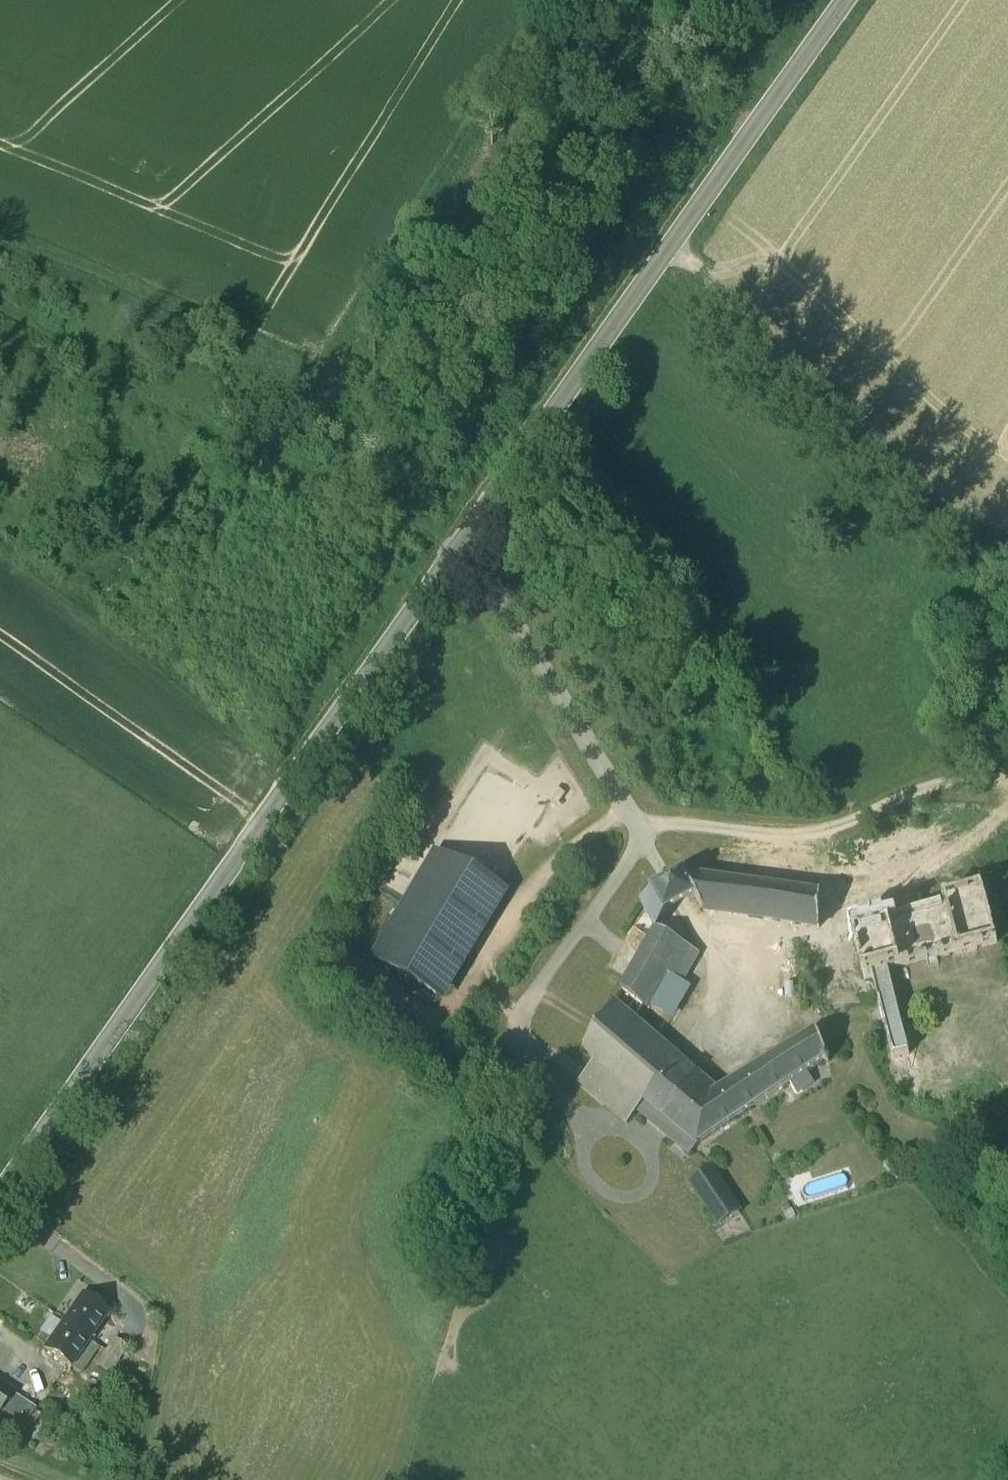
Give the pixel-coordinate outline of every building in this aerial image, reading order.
[(481,882),(434,855),(373,959),(437,997),(498,892),(502,884),(485,875),(481,882)] [(820,929),(820,897),(684,876),(676,881),(670,884),(655,893),(651,885),(642,905),(656,930),(622,990),(613,1004),(584,1050),(598,1062),(646,1104),(698,1147),(726,1129),(791,1085),(807,1074),(826,1062),(829,1064),(831,1062),(828,1059),(818,1036),(719,1095),(712,1100),(701,1090),(707,1084),(635,1023),(644,1009),(664,974),(682,985),(698,956),(681,945),(681,944),(659,931),(670,913),(682,906),(689,902),(696,898),(703,912),(820,929)] [(994,891),(992,882),(942,895),(948,916),(891,931),(890,928),(849,939),(860,981),(874,977),(893,1051),(909,1047),(890,973),(901,970),(899,964),(956,949),(995,939),(983,894),(994,891)] [(646,1104),(598,1062),(579,1083),(627,1125),(646,1104)] [(807,1074),(791,1085),(798,1096),(814,1085),(807,1074)] [(741,1215),(711,1170),(692,1183),(722,1227),(741,1215)] [(82,1296),(44,1351),(70,1369),(112,1309),(101,1301),(97,1308),(82,1296)] [(113,1340),(94,1367),(108,1376),(127,1350),(113,1340)] [(0,1386),(0,1412),(12,1394),(0,1386)] [(0,1412),(0,1421),(19,1434),(36,1411),(12,1394),(0,1412)]
